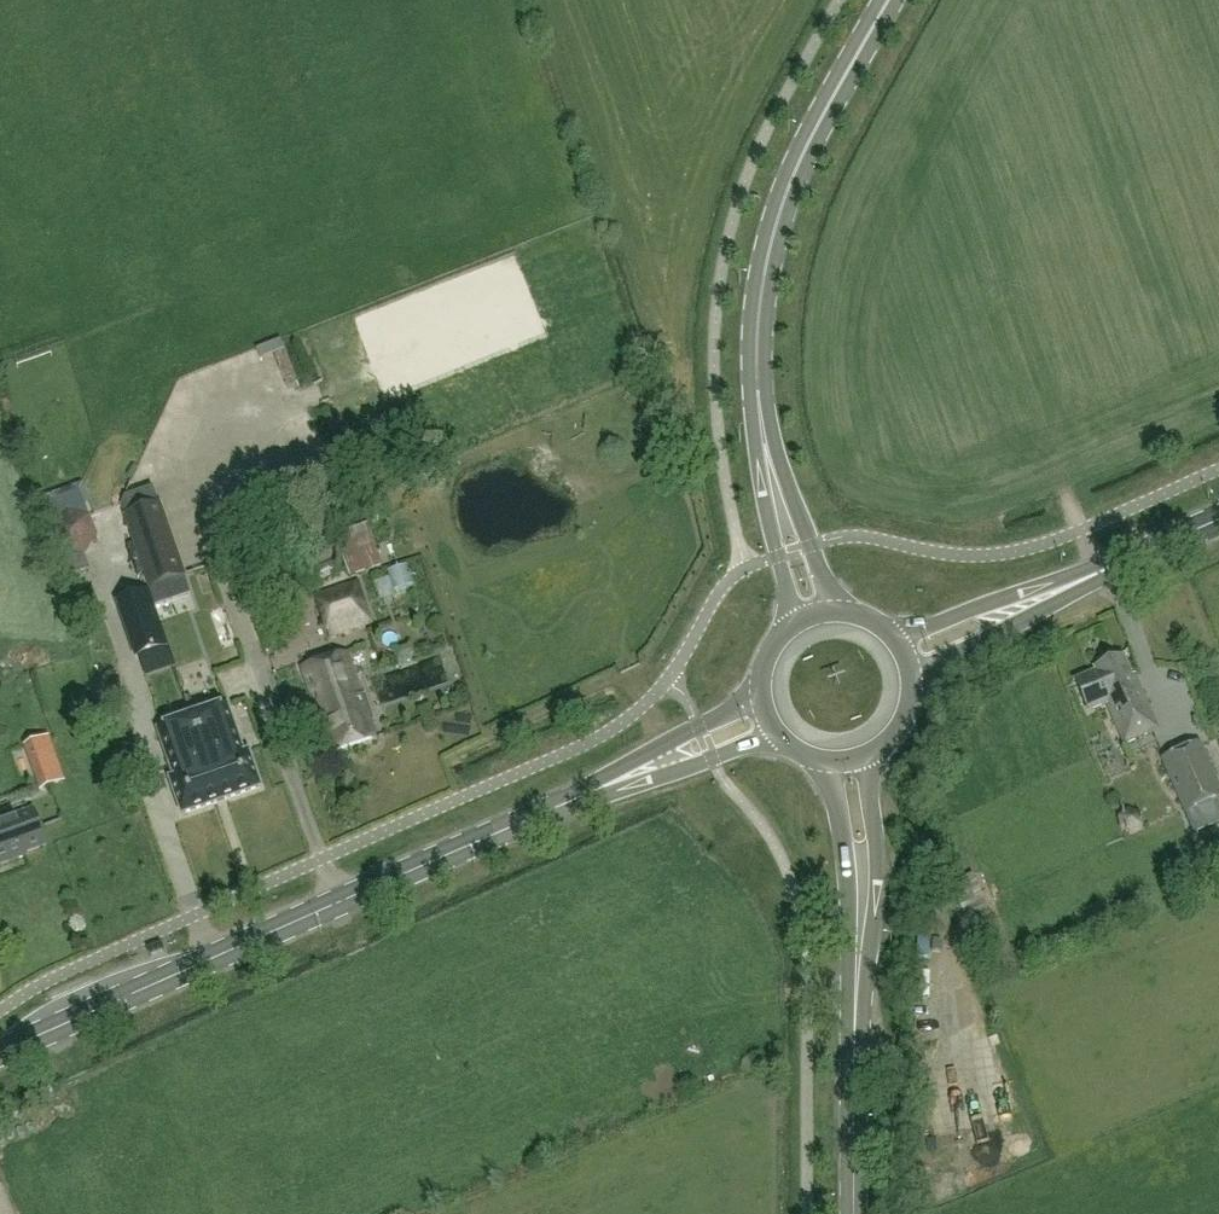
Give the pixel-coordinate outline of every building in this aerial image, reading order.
[(59,492),(41,500),(53,531),(54,531),(62,551),(71,576),(90,570),(85,554),(98,538),(90,516),(68,513),(59,492)] [(125,519),(150,590),(184,578),(160,507),(125,519)] [(350,577),(382,565),(368,529),(337,540),(350,577)] [(394,590),(413,584),(407,566),(388,572),(394,590)] [(317,596),(330,635),(371,621),(357,582),(317,596)] [(139,657),(169,646),(158,616),(150,591),(120,602),(139,657)] [(346,655),(303,670),(332,754),(375,739),(346,655)] [(1096,671),(1097,673),(1076,683),(1089,713),(1107,705),(1125,746),(1160,731),(1136,675),(1132,677),(1124,659),(1096,671)] [(232,708),(239,738),(254,734),(247,705),(232,708)] [(226,709),(194,720),(222,800),(258,787),(246,755),(242,756),(226,709)] [(222,800),(194,720),(159,732),(176,780),(171,781),(183,813),(222,800)] [(24,745),(40,791),(65,782),(49,736),(24,745)] [(1164,761),(1185,813),(1218,799),(1218,788),(1201,745),(1164,761)] [(1129,810),(1118,817),(1120,830),(1132,835),(1144,827),(1142,814),(1129,810)] [(26,855),(25,853),(46,845),(34,811),(0,823),(0,864),(26,855)] [(996,932),(973,876),(959,881),(982,938),(996,932)]
